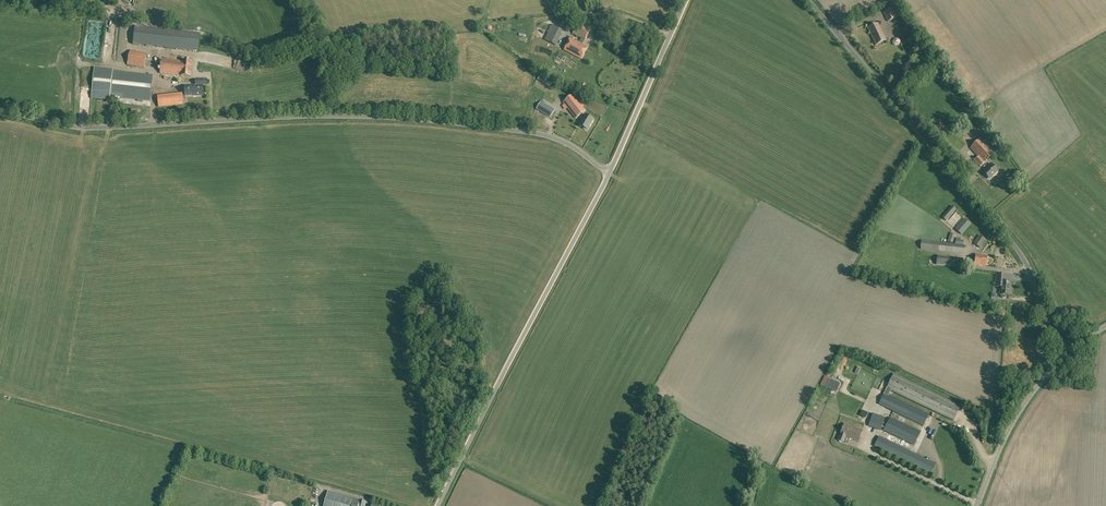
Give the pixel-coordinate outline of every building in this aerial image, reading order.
[(893,9),(884,13),(888,22),(902,14),(895,2),(891,4),(893,9)] [(107,11),(92,8),(91,14),(106,17),(107,11)] [(585,40),(591,30),(579,23),(573,33),(581,38),(579,42),(571,38),(564,49),(581,59),(588,47),(582,44),(584,40),(585,40)] [(876,44),(885,40),(878,24),(869,29),(876,44)] [(561,33),(563,31),(552,25),(545,39),(556,45),(562,34),(561,33)] [(197,51),(199,34),(135,27),(133,44),(197,51)] [(130,50),(127,64),(145,68),(148,54),(136,51),(130,50)] [(192,62),(183,61),(162,58),(160,73),(181,76),(191,77),(192,62)] [(95,68),(91,97),(110,99),(110,97),(115,97),(144,100),(151,101),(151,93),(153,75),(147,74),(117,71),(113,71),(113,70),(100,68),(100,69),(95,68)] [(185,86),(182,86),(183,94),(185,94),(185,95),(196,95),(203,95),(202,84),(195,85),(185,85),(185,86)] [(575,119),(586,110),(573,94),(563,103),(575,119)] [(182,95),(159,97),(156,98),(157,108),(183,105),(182,95)] [(550,117),(555,110),(541,101),(536,109),(550,117)] [(587,130),(593,119),(585,114),(579,125),(587,130)] [(938,137),(946,130),(936,118),(927,126),(938,137)] [(970,148),(978,157),(974,161),(980,167),(985,162),(984,162),(997,150),(983,135),(970,148)] [(955,159),(960,153),(948,142),(942,148),(955,159)] [(991,177),(998,171),(991,164),(983,172),(986,175),(987,174),(991,177)] [(946,221),(956,209),(951,206),(942,216),(946,221)] [(961,234),(971,224),(964,218),(955,228),(961,234)] [(980,248),(986,240),(979,235),(973,243),(980,248)] [(956,239),(955,244),(922,240),(920,249),(964,254),(965,245),(963,245),(964,240),(956,239)] [(986,266),(987,255),(975,254),(974,265),(986,266)] [(936,264),(949,266),(962,268),(963,258),(937,255),(936,264)] [(1009,295),(1010,290),(1010,282),(1004,282),(1005,274),(997,273),(995,286),(1001,287),(1000,294),(1001,294),(1000,296),(1001,297),(1002,298),(1004,298),(1005,297),(1006,296),(1006,295),(1009,295)] [(893,374),(886,388),(884,393),(879,404),(923,425),(928,414),(888,395),(891,390),(953,420),(960,406),(893,374)] [(824,394),(831,379),(825,376),(817,390),(824,394)] [(881,429),(884,419),(872,415),(868,425),(881,429)] [(920,432),(890,418),(884,430),(914,445),(920,432)] [(859,441),(863,430),(844,423),(840,434),(840,435),(838,440),(843,442),(845,436),(859,441)] [(936,464),(879,436),(874,446),(931,473),(936,464)] [(328,491),(324,505),(365,505),(366,502),(328,491)]
